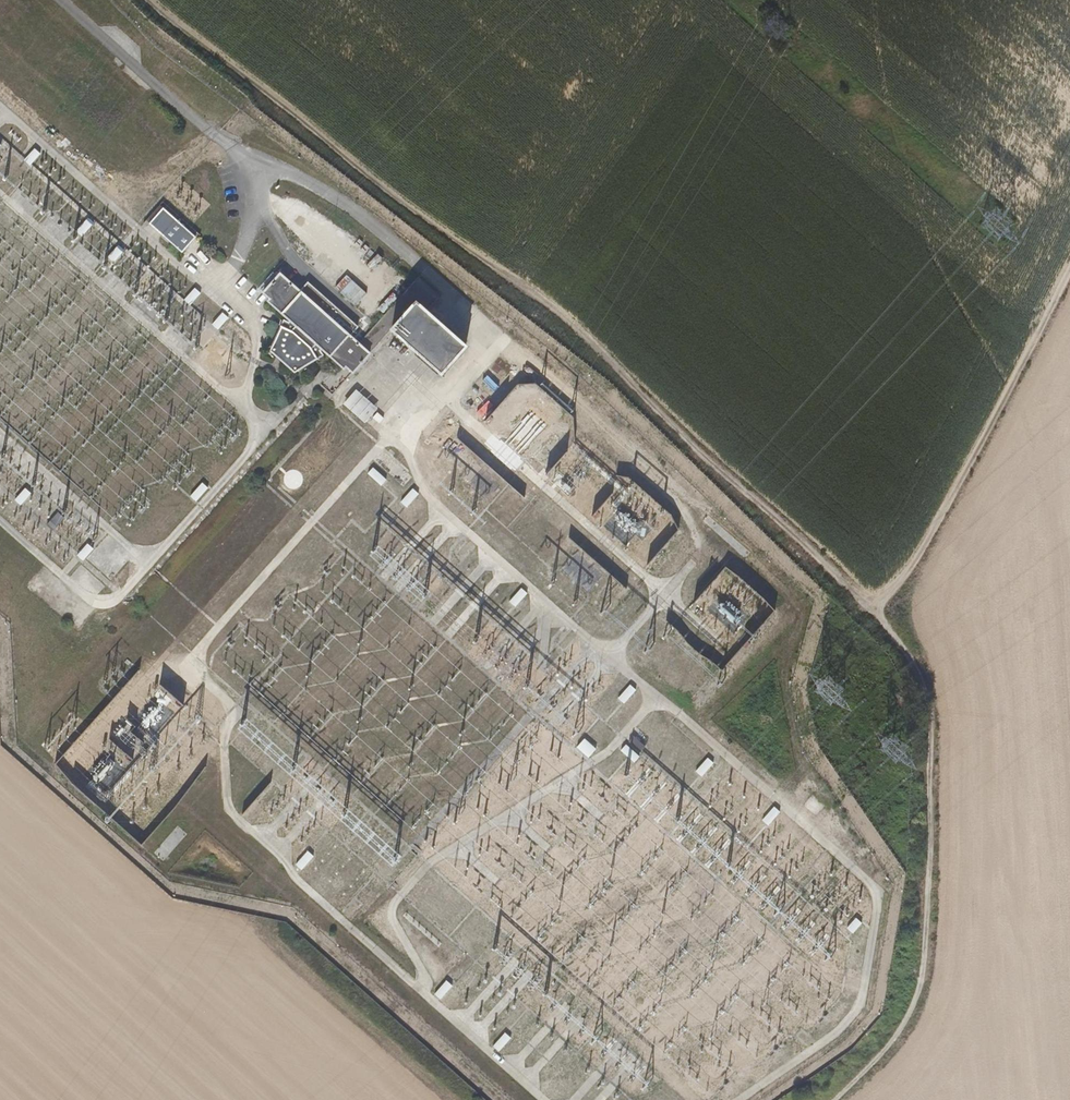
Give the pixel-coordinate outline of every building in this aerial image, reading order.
[(42,154),(36,148),(25,159),(32,165),(42,154)] [(191,229),(165,206),(150,223),(169,241),(183,253),(195,240),(199,236),(191,229)] [(96,222),(89,217),(77,231),(84,236),(96,222)] [(126,251),(119,245),(108,258),(115,264),(126,251)] [(302,288),(282,270),(263,290),(271,298),(268,300),(286,317),(296,326),(321,350),(327,355),(342,369),(344,367),(353,375),(373,354),(360,341),(352,334),(360,325),(310,279),(302,288)] [(355,305),(367,292),(347,273),(335,286),(355,305)] [(421,297),(432,306),(439,298),(417,279),(360,341),(373,354),(398,326),(396,324),(421,297)] [(201,293),(196,288),(186,299),(192,304),(201,293)] [(432,306),(421,297),(396,324),(398,326),(447,370),(472,342),(432,306)] [(230,319),(224,312),(213,323),(220,329),(230,319)] [(321,350),(296,326),(292,330),(282,325),(280,330),(276,339),(271,350),(278,356),(283,361),(295,372),(324,356),(320,351),(321,350)] [(356,387),(343,403),(366,422),(379,406),(356,387)] [(385,479),(373,467),(367,473),(380,485),(385,479)] [(210,487),(204,481),(192,495),(198,500),(210,487)] [(413,488),(401,501),(407,507),(419,494),(413,488)] [(32,496),(24,489),(13,502),(21,509),(32,496)] [(67,517),(59,510),(47,524),(54,531),(67,517)] [(94,548),(89,544),(78,556),(84,560),(94,548)] [(724,565),(712,587),(727,596),(725,598),(729,601),(734,593),(740,597),(750,580),(724,565)] [(528,593),(522,587),(510,601),(516,606),(528,593)] [(667,627),(719,664),(728,652),(676,614),(667,627)] [(638,689),(631,683),(618,698),(625,704),(638,689)] [(111,759),(121,769),(150,742),(129,720),(103,744),(114,756),(111,759)] [(634,736),(629,742),(639,751),(644,746),(634,736)] [(585,738),(577,747),(588,757),(596,749),(585,738)] [(640,756),(626,744),(620,750),(634,763),(640,756)] [(708,757),(696,771),(702,776),(714,763),(708,757)] [(781,812),(775,806),(762,820),(768,826),(781,812)] [(315,855),(308,850),(296,864),(303,869),(315,855)] [(359,906),(353,901),(341,915),(347,920),(359,906)] [(863,924),(857,918),(848,928),(854,933),(863,924)] [(453,985),(447,980),(435,994),(441,999),(453,985)] [(459,995),(453,989),(441,1002),(447,1007),(459,995)] [(813,1041),(803,1030),(797,1036),(807,1046),(813,1041)] [(512,1038),(505,1032),(493,1045),(500,1052),(512,1038)]
